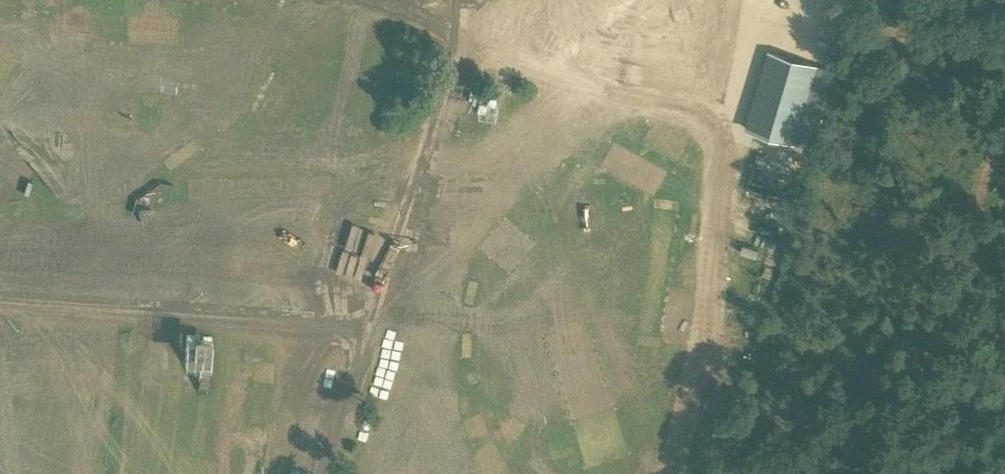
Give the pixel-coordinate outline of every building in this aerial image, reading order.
[(817,64),(767,49),(745,128),(794,142),(817,64)]
